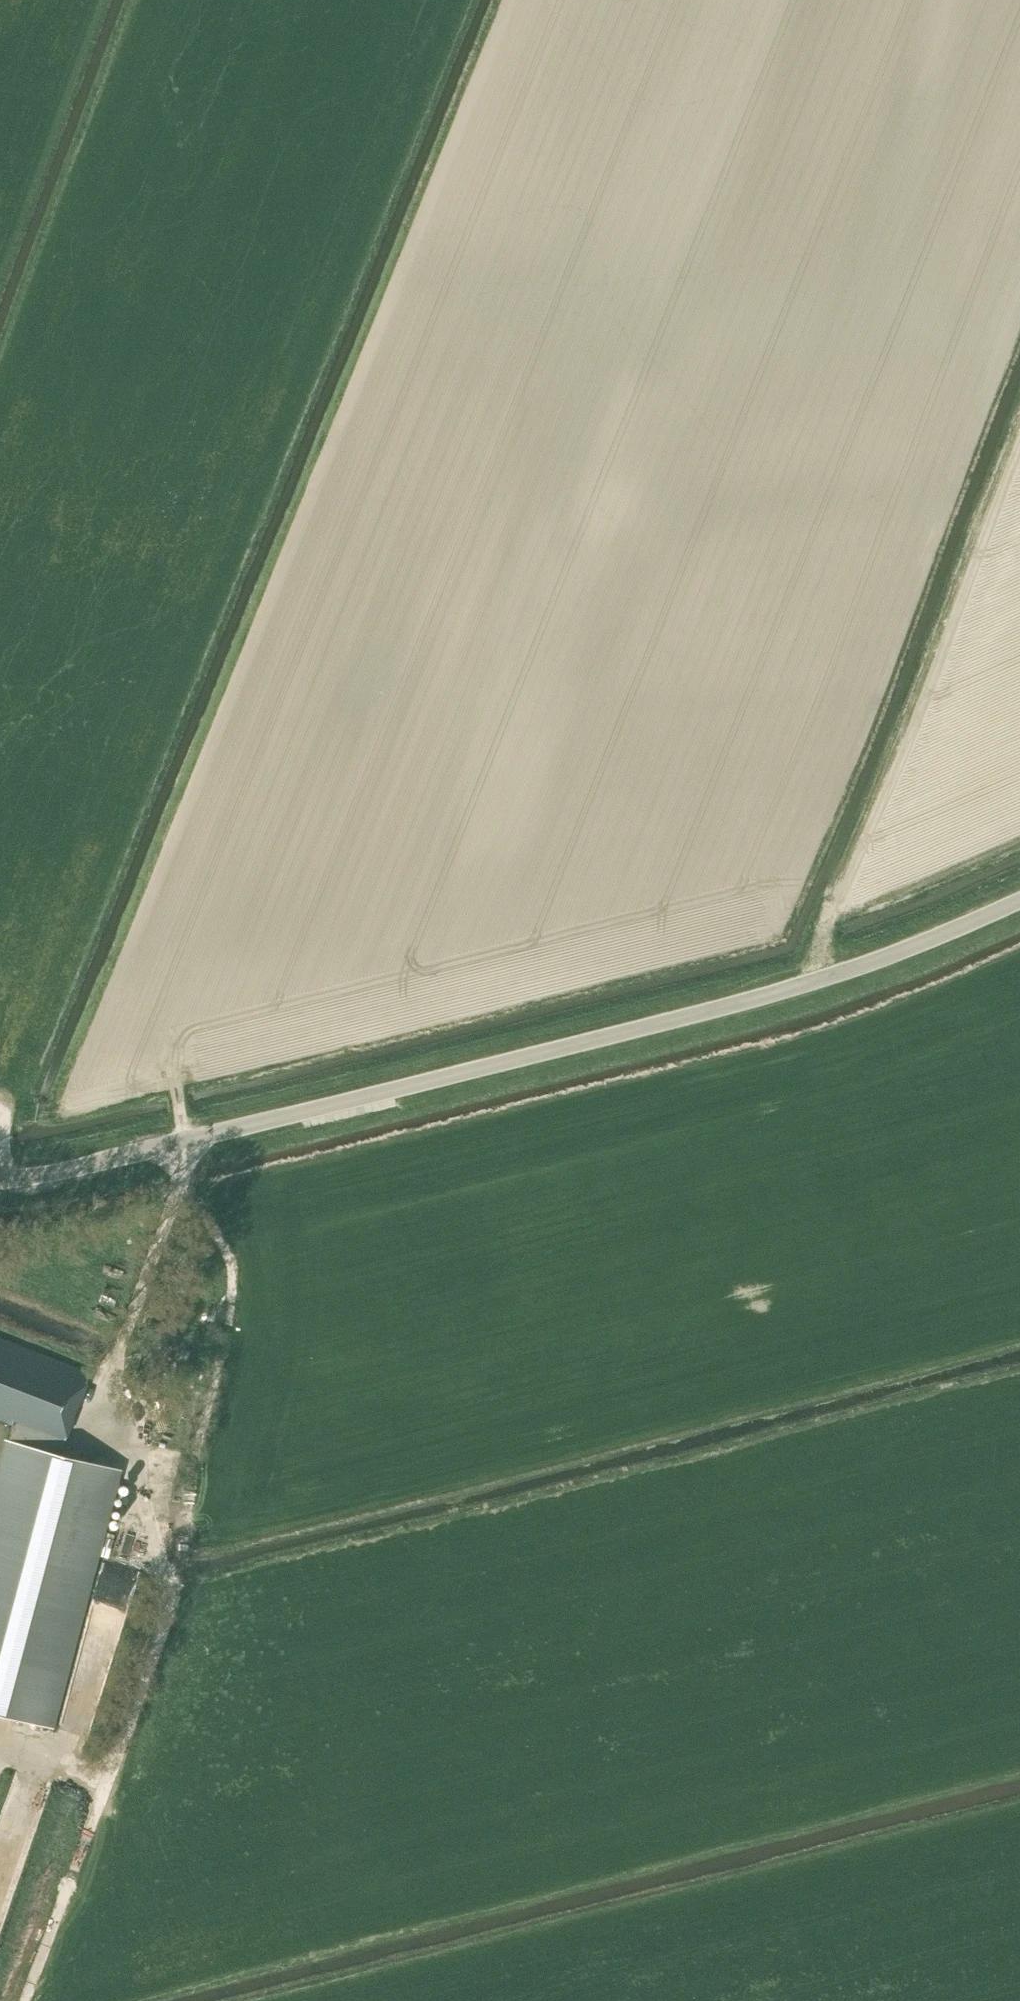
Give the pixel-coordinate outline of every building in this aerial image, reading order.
[(12,1425),(8,1439),(5,1438),(0,1456),(0,1713),(51,1727),(62,1687),(71,1651),(98,1547),(100,1547),(120,1471),(59,1454),(64,1443),(91,1373),(0,1338),(0,1422),(12,1425)]
